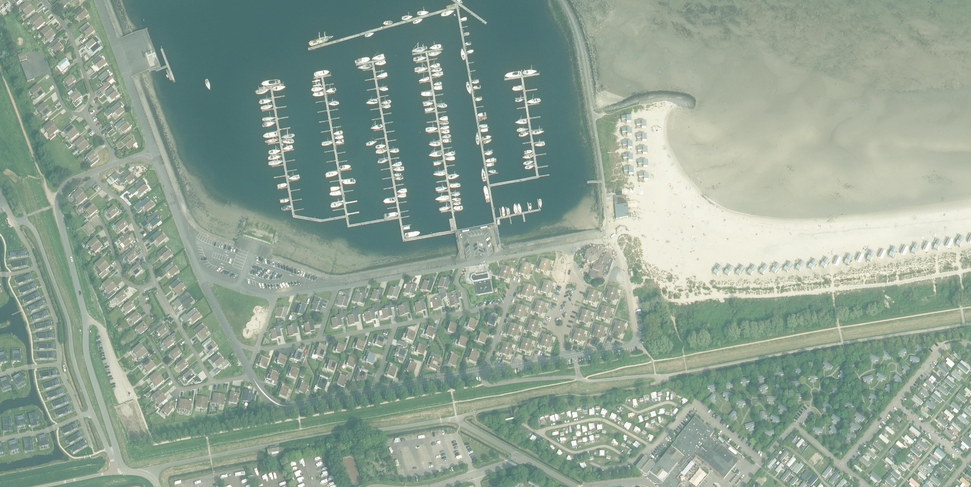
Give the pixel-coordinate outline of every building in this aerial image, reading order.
[(8,3),(6,0),(0,0),(0,2),(5,8),(10,5),(8,3)] [(75,4),(80,0),(62,0),(59,3),(63,8),(72,1),(75,4)] [(23,13),(31,6),(28,2),(22,6),(21,5),(17,8),(19,10),(20,9),(23,13)] [(31,6),(23,13),(27,17),(35,11),(31,6)] [(81,21),(89,14),(86,11),(84,12),(81,7),(73,14),(77,18),(78,17),(81,21)] [(52,11),(48,14),(54,20),(58,17),(52,11)] [(34,25),(42,19),(38,14),(30,21),(34,25)] [(42,19),(34,25),(37,29),(45,23),(42,19)] [(87,37),(95,31),(92,27),(90,28),(87,24),(79,30),(83,34),(84,33),(87,37)] [(44,37),(52,31),(48,27),(42,32),(40,33),(44,37)] [(52,31),(44,37),(48,42),(55,35),(52,31)] [(98,43),(99,42),(95,37),(93,40),(88,44),(87,42),(82,46),(84,48),(86,47),(89,50),(90,50),(93,53),(101,47),(98,43)] [(57,55),(64,49),(59,44),(52,50),(57,55)] [(20,62),(27,59),(25,53),(18,56),(20,62)] [(99,69),(107,63),(104,59),(102,60),(99,56),(91,62),(95,67),(96,66),(99,69)] [(69,70),(67,68),(70,65),(65,59),(58,65),(62,70),(60,72),(63,75),(69,70)] [(99,90),(100,91),(101,90),(102,92),(104,90),(110,85),(108,83),(113,79),(110,75),(112,73),(108,69),(99,78),(102,82),(101,83),(104,86),(99,90)] [(69,87),(76,81),(71,75),(64,81),(69,87)] [(33,96),(41,89),(38,85),(30,91),(33,96)] [(112,100),(119,95),(116,91),(115,92),(112,87),(106,92),(104,94),(108,98),(109,97),(112,100)] [(41,89),(33,96),(37,100),(45,94),(41,89)] [(75,103),(82,97),(77,91),(70,97),(75,103)] [(124,111),(122,107),(123,106),(120,102),(111,109),(110,108),(104,113),(108,118),(112,114),(113,115),(115,113),(118,116),(124,111)] [(40,114),(48,108),(44,103),(39,108),(37,110),(40,114)] [(48,108),(40,114),(44,118),(46,117),(52,112),(48,108)] [(123,133),(130,127),(127,123),(126,124),(122,120),(115,126),(119,130),(120,130),(123,133)] [(47,132),(55,126),(51,122),(43,128),(47,132)] [(68,136),(75,130),(72,125),(65,131),(64,129),(61,131),(62,133),(64,132),(68,136)] [(55,126),(47,132),(50,137),(49,138),(50,140),(55,136),(54,134),(58,130),(55,126)] [(75,130),(68,136),(71,140),(79,134),(75,130)] [(136,143),(133,139),(134,138),(130,134),(120,142),(119,141),(116,144),(117,145),(116,146),(119,149),(123,145),(125,146),(126,146),(129,149),(136,143)] [(78,148),(86,142),(82,137),(74,144),(78,148)] [(86,142),(78,148),(81,153),(89,146),(86,142)] [(98,161),(96,159),(98,157),(93,151),(86,157),(88,160),(86,161),(91,167),(98,161)] [(136,177),(133,173),(134,172),(131,168),(121,176),(125,181),(126,180),(129,183),(136,177)] [(115,182),(120,177),(116,173),(111,177),(115,182)] [(141,195),(148,189),(145,185),(144,186),(140,182),(128,192),(131,195),(135,191),(137,192),(138,191),(141,195)] [(633,186),(629,186),(629,183),(622,183),(623,193),(633,192),(633,186)] [(71,194),(76,200),(83,194),(80,190),(77,192),(76,190),(71,194)] [(83,194),(76,200),(79,205),(87,198),(83,194)] [(141,201),(134,206),(137,211),(138,212),(138,213),(144,208),(147,211),(154,205),(151,201),(150,202),(146,198),(142,202),(141,201)] [(86,213),(94,206),(90,202),(85,206),(83,204),(78,209),(80,211),(83,209),(86,213)] [(615,206),(616,219),(629,218),(627,205),(615,206)] [(94,206),(86,213),(90,217),(97,210),(94,206)] [(107,213),(112,218),(119,212),(114,206),(108,211),(107,209),(104,212),(106,214),(107,213)] [(161,221),(158,218),(159,217),(155,212),(146,220),(145,219),(140,223),(144,228),(145,228),(150,224),(153,228),(161,221)] [(116,226),(121,232),(128,226),(123,220),(120,218),(118,220),(120,223),(116,226)] [(85,231),(91,225),(89,222),(82,228),(85,231)] [(87,233),(93,228),(91,225),(85,231),(87,233)] [(87,233),(89,236),(96,230),(93,228),(87,233)] [(156,240),(159,244),(167,238),(164,234),(162,235),(159,231),(147,240),(150,243),(154,240),(155,241),(156,240)] [(130,243),(133,241),(128,235),(125,238),(123,235),(116,241),(119,244),(121,242),(126,247),(124,249),(126,251),(132,245),(130,243)] [(960,236),(956,245),(960,247),(964,238),(960,236)] [(91,249),(99,242),(95,238),(88,245),(91,249)] [(938,240),(934,249),(938,251),(942,242),(938,240)] [(99,242),(91,249),(95,253),(103,247),(99,242)] [(920,246),(916,244),(911,253),(915,255),(920,246)] [(165,260),(173,254),(170,250),(168,251),(165,247),(158,253),(161,258),(162,257),(165,260)] [(893,247),(889,256),(893,258),(897,249),(893,247)] [(133,251),(132,252),(130,249),(122,256),(124,259),(126,257),(131,263),(138,257),(133,251)] [(593,268),(590,277),(596,279),(597,277),(599,279),(601,274),(608,276),(613,260),(611,259),(604,257),(603,259),(599,257),(597,252),(591,250),(586,253),(584,257),(587,263),(591,264),(591,265),(591,266),(592,268),(593,268)] [(867,260),(870,262),(875,253),(871,251),(867,260)] [(844,264),(848,266),(853,257),(849,255),(844,264)] [(826,258),(821,266),(824,269),(830,261),(826,258)] [(98,270),(106,263),(102,259),(95,265),(98,270)] [(539,268),(538,270),(546,273),(547,271),(550,270),(551,267),(550,264),(550,262),(542,259),(541,261),(539,263),(538,266),(539,268)] [(814,260),(808,268),(812,270),(817,262),(814,260)] [(802,261),(796,269),(799,272),(805,264),(802,261)] [(789,262),(784,270),(787,273),(793,265),(789,262)] [(106,263),(98,270),(102,274),(99,276),(101,279),(107,274),(105,271),(110,267),(106,263)] [(171,277),(179,270),(176,266),(175,268),(171,263),(164,269),(167,274),(168,273),(171,277)] [(519,272),(519,274),(527,277),(528,274),(530,273),(531,270),(530,268),(531,266),(523,263),(522,265),(520,266),(518,269),(519,272)] [(777,263),(771,271),(775,274),(781,266),(777,263)] [(135,276),(142,270),(138,265),(130,271),(135,276)] [(719,265),(713,273),(717,276),(723,268),(719,265)] [(753,265),(747,273),(751,276),(757,268),(753,265)] [(765,265),(759,273),(763,275),(769,267),(765,265)] [(730,266),(724,274),(728,276),(734,268),(730,266)] [(742,266),(736,274),(739,276),(745,268),(742,266)] [(499,275),(499,278),(507,281),(508,278),(510,277),(511,274),(510,272),(511,269),(503,267),(502,269),(499,270),(498,273),(499,275)] [(478,294),(491,292),(489,278),(485,274),(476,276),(475,275),(472,275),(470,279),(473,282),(476,282),(478,294)] [(30,275),(17,280),(19,284),(32,279),(30,275)] [(447,288),(450,279),(446,277),(445,279),(441,278),(438,286),(442,288),(443,287),(447,288)] [(105,290),(113,283),(109,279),(102,286),(105,290)] [(184,292),(182,290),(185,287),(182,283),(181,284),(177,280),(170,286),(173,290),(175,289),(177,293),(176,294),(179,296),(184,292)] [(430,291),(434,282),(429,280),(428,282),(425,281),(421,290),(425,291),(426,290),(430,291)] [(542,290),(541,292),(549,295),(550,293),(552,292),(553,288),(552,286),(553,284),(545,281),(544,283),(542,284),(540,287),(542,290)] [(113,283),(105,290),(109,294),(106,297),(108,300),(116,293),(114,290),(117,288),(113,283)] [(413,294),(417,285),(412,283),(412,285),(408,284),(405,293),(409,294),(409,293),(413,294)] [(34,284),(21,289),(23,294),(36,288),(34,284)] [(522,294),(521,296),(529,299),(530,296),(532,295),(533,292),(532,290),(533,288),(525,285),(524,287),(522,288),(521,291),(522,294)] [(397,298),(400,288),(396,286),(395,288),(391,287),(388,296),(392,297),(392,296),(397,298)] [(606,297),(606,299),(614,302),(615,300),(617,299),(618,296),(617,293),(618,291),(609,288),(609,290),(606,292),(605,295),(606,297)] [(380,301),(383,291),(379,289),(378,291),(374,290),(371,299),(375,300),(375,299),(380,301)] [(587,299),(586,301),(594,304),(595,302),(597,301),(598,298),(597,296),(598,293),(590,290),(589,293),(587,294),(586,297),(587,299)] [(113,300),(119,307),(124,303),(122,302),(127,298),(122,292),(113,300)] [(363,304),(366,294),(362,292),(361,294),(357,293),(354,302),(358,303),(359,302),(363,304)] [(444,298),(443,292),(443,293),(439,293),(440,297),(436,298),(436,300),(432,300),(434,310),(438,309),(438,308),(442,307),(441,300),(444,299),(444,298)] [(38,293),(25,299),(27,303),(40,297),(38,293)] [(194,301),(190,297),(191,297),(188,293),(178,300),(178,299),(173,303),(178,309),(182,305),(183,304),(186,307),(185,308),(187,311),(192,306),(190,304),(194,301)] [(459,304),(458,298),(461,298),(460,293),(457,293),(457,294),(453,294),(452,293),(448,294),(450,307),(455,306),(454,304),(459,304)] [(346,307),(350,297),(345,296),(344,298),(341,296),(337,305),(341,307),(342,305),(346,307)] [(324,302),(320,300),(320,299),(315,297),(312,304),(314,305),(312,310),(316,311),(316,310),(320,312),(322,307),(325,308),(328,302),(324,301),(324,302)] [(421,311),(425,310),(424,300),(419,301),(419,303),(415,303),(417,313),(421,312),(421,311)] [(42,301),(30,308),(32,312),(44,306),(42,301)] [(128,313),(135,307),(130,301),(123,308),(128,313)] [(392,316),(391,308),(394,308),(393,302),(390,303),(390,306),(385,307),(386,309),(382,310),(384,319),(388,318),(388,317),(392,316)] [(534,310),(533,313),(542,316),(542,313),(545,312),(546,309),(545,307),(545,304),(537,302),(537,304),(534,305),(533,308),(534,310)] [(404,314),(409,313),(407,303),(402,304),(403,306),(399,307),(400,316),(405,315),(404,314)] [(303,315),(306,305),(302,304),(301,306),(297,304),(294,313),(298,315),(298,313),(303,315)] [(365,313),(367,322),(371,321),(371,320),(375,319),(374,312),(377,312),(376,305),(373,306),(373,309),(369,310),(369,312),(365,313)] [(526,308),(518,305),(517,308),(514,309),(513,312),(514,314),(514,316),(522,319),(523,317),(525,316),(526,313),(525,311),(526,308)] [(285,318),(288,309),(284,307),(283,309),(279,307),(276,316),(280,318),(281,317),(285,318)] [(600,316),(599,318),(607,321),(608,319),(610,317),(611,314),(610,312),(611,310),(603,307),(602,309),(600,310),(599,313),(600,316)] [(359,322),(357,315),(360,315),(359,308),(356,309),(356,312),(352,313),(352,315),(348,316),(350,325),(354,324),(354,323),(359,322)] [(194,323),(201,316),(198,312),(197,313),(193,309),(186,315),(185,314),(181,318),(185,323),(186,323),(191,319),(194,323)] [(46,311),(34,316),(35,321),(48,316),(46,311)] [(341,318),(344,318),(343,311),(339,312),(340,315),(335,316),(336,318),(332,319),(333,328),(338,327),(337,326),(342,325),(341,318)] [(580,319),(579,322),(587,325),(588,322),(590,321),(591,318),(590,316),(591,313),(583,311),(582,313),(580,314),(579,317),(580,319)] [(134,324),(141,318),(137,312),(132,316),(130,314),(125,319),(127,321),(129,318),(134,324)] [(496,319),(497,315),(491,313),(490,315),(488,314),(486,320),(488,320),(487,324),(493,327),(496,319)] [(474,330),(476,322),(470,320),(471,319),(468,318),(467,323),(465,323),(464,327),(474,330)] [(310,331),(314,330),(313,320),(308,321),(308,323),(304,324),(306,333),(310,333),(310,331)] [(527,329),(527,331),(535,334),(536,332),(538,331),(539,328),(538,326),(539,323),(531,320),(530,323),(528,324),(526,327),(527,329)] [(454,334),(457,326),(451,324),(451,322),(449,321),(447,327),(449,328),(448,332),(454,334)] [(50,322),(37,325),(38,330),(51,326),(50,322)] [(281,337),(280,330),(283,329),(282,322),(279,323),(279,326),(274,327),(275,329),(271,330),(272,339),(277,339),(277,337),(281,337)] [(613,331),(612,333),(621,336),(621,334),(624,333),(625,330),(624,327),(624,325),(616,322),(615,324),(613,325),(612,329),(613,331)] [(140,335),(148,329),(143,323),(136,329),(140,335)] [(293,334),(298,334),(296,323),(291,324),(292,326),(287,327),(289,336),(294,336),(293,334)] [(208,336),(206,334),(209,331),(206,327),(205,328),(201,324),(194,330),(198,335),(199,334),(201,337),(200,338),(203,341),(208,336)] [(508,333),(507,335),(515,338),(516,336),(518,335),(519,332),(518,329),(519,327),(511,324),(510,326),(508,327),(507,331),(508,333)] [(148,332),(150,335),(158,328),(156,325),(148,332)] [(164,326),(156,332),(163,339),(170,334),(168,332),(168,331),(164,326)] [(432,338),(435,330),(429,328),(429,326),(427,326),(425,331),(424,330),(422,334),(432,338)] [(593,335),(592,337),(601,340),(601,337),(604,336),(605,333),(604,331),(604,329),(596,326),(596,328),(593,329),(592,332),(593,335)] [(412,342),(415,334),(409,332),(410,330),(407,329),(405,334),(404,334),(403,338),(412,342)] [(573,338),(572,340),(581,343),(581,341),(584,340),(585,337),(584,335),(584,332),(576,329),(576,332),(573,333),(572,336),(573,338)] [(484,344),(487,336),(481,334),(481,332),(479,332),(477,337),(476,336),(475,340),(484,344)] [(175,343),(170,337),(169,335),(161,341),(168,349),(175,343)] [(382,347),(384,340),(378,337),(379,336),(376,335),(374,340),(373,340),(372,344),(382,347)] [(465,348),(467,340),(461,338),(462,336),(459,335),(457,341),(456,340),(455,344),(465,348)] [(541,344),(540,346),(548,349),(549,347),(551,346),(552,343),(551,340),(552,338),(544,335),(543,338),(541,339),(540,342),(541,344)] [(362,351),(365,343),(359,341),(359,339),(357,338),(355,344),(354,343),(352,347),(362,351)] [(211,351),(217,346),(214,342),(213,343),(209,339),(202,345),(205,350),(206,349),(209,352),(211,351)] [(521,348),(520,350),(528,353),(529,351),(531,350),(532,347),(531,344),(532,342),(524,339),(523,341),(521,342),(520,346),(521,348)] [(929,347),(932,350),(940,343),(936,339),(929,347)] [(342,354),(345,347),(339,345),(339,343),(337,342),(335,347),(334,347),(332,351),(342,354)] [(423,355),(426,348),(420,345),(420,344),(418,343),(416,348),(415,348),(413,352),(423,355)] [(501,352),(500,354),(508,357),(509,354),(511,353),(513,350),(511,348),(512,346),(504,343),(503,345),(501,346),(500,349),(501,352)] [(136,355),(144,349),(140,344),(133,351),(136,355)] [(926,351),(918,344),(915,347),(923,354),(926,351)] [(322,360),(325,350),(326,347),(320,345),(319,347),(317,346),(315,351),(314,351),(313,355),(318,357),(317,359),(321,361),(324,362),(324,361),(322,360)] [(402,363),(406,351),(400,349),(401,347),(398,346),(396,352),(398,353),(397,357),(399,357),(398,361),(402,363)] [(175,360),(182,354),(177,348),(170,354),(175,360)] [(475,363),(479,354),(473,351),(473,349),(470,348),(467,358),(470,359),(469,361),(475,363)] [(144,349),(136,355),(140,359),(138,361),(139,363),(148,356),(150,354),(148,352),(147,352),(144,349)] [(295,350),(293,355),(292,355),(291,359),(300,362),(303,354),(300,353),(301,351),(298,349),(298,351),(295,350)] [(890,359),(892,356),(884,350),(882,353),(890,359)] [(959,361),(962,357),(955,351),(953,353),(955,354),(953,356),(959,361)] [(373,365),(375,357),(369,355),(370,353),(367,352),(366,357),(364,357),(363,361),(373,365)] [(455,367),(458,357),(452,355),(453,353),(450,352),(446,361),(449,362),(449,364),(455,367)] [(283,368),(286,358),(280,356),(281,354),(278,353),(276,358),(279,359),(277,363),(280,364),(279,367),(283,368)] [(432,353),(427,365),(430,366),(430,368),(436,370),(439,361),(441,356),(432,353)] [(226,360),(225,361),(222,357),(221,358),(217,354),(210,360),(213,364),(214,364),(217,367),(221,364),(224,368),(229,364),(226,360)] [(865,364),(859,355),(856,358),(862,366),(865,364)] [(150,358),(148,356),(139,363),(137,364),(139,366),(141,365),(145,369),(152,362),(149,359),(150,358)] [(266,369),(269,361),(263,359),(263,357),(261,356),(259,362),(261,362),(260,366),(266,369)] [(353,368),(356,360),(350,358),(350,357),(348,356),(346,361),(345,361),(343,365),(353,368)] [(955,365),(947,358),(946,360),(948,362),(946,364),(951,369),(955,365)] [(334,372),(336,364),(330,362),(331,360),(328,359),(326,365),(325,364),(324,368),(334,372)] [(413,374),(417,365),(413,364),(414,361),(409,359),(405,369),(408,370),(407,372),(413,374)] [(181,371),(188,365),(184,360),(176,366),(181,371)] [(833,367),(825,361),(823,364),(830,370),(833,367)] [(152,362),(145,369),(148,373),(156,367),(152,362)] [(394,378),(397,369),(391,366),(392,364),(389,363),(385,373),(388,374),(387,376),(394,378)] [(969,371),(960,363),(957,366),(966,374),(969,371)] [(912,370),(904,364),(902,368),(910,374),(912,370)] [(948,373),(939,364),(936,368),(946,376),(948,373)] [(296,379),(298,371),(292,369),(293,367),(290,366),(288,372),(291,373),(289,376),(296,379)] [(363,384),(368,371),(361,369),(361,370),(358,369),(355,378),(357,379),(357,381),(363,384)] [(278,383),(276,382),(279,375),(273,372),(273,371),(271,370),(269,375),(268,375),(266,379),(272,381),(271,385),(276,387),(278,383)] [(848,379),(844,370),(840,372),(844,381),(848,379)] [(188,383),(195,377),(190,371),(183,377),(188,383)] [(962,378),(953,371),(951,374),(959,381),(962,378)] [(153,383),(161,376),(157,372),(149,378),(153,383)] [(887,377),(878,372),(876,376),(885,381),(887,377)] [(347,376),(342,374),(338,373),(335,382),(338,383),(337,385),(344,387),(347,378),(346,378),(347,376)] [(942,380),(934,373),(932,376),(936,380),(935,381),(938,384),(942,380)] [(13,378),(18,386),(25,382),(20,374),(13,378)] [(904,382),(896,375),(893,378),(901,385),(904,382)] [(161,376),(153,383),(156,387),(164,381),(161,376)] [(324,391),(328,381),(322,379),(322,377),(319,376),(316,386),(319,387),(318,388),(324,391)] [(3,389),(10,387),(7,378),(0,380),(0,381),(3,389)] [(955,385),(947,378),(944,381),(953,388),(955,385)] [(58,380),(45,385),(46,389),(59,385),(58,380)] [(305,394),(309,385),(303,383),(303,381),(300,380),(297,389),(300,390),(299,392),(305,394)] [(935,388),(927,381),(924,384),(932,391),(935,388)] [(286,398),(289,389),(283,386),(284,384),(281,383),(277,393),(280,394),(279,396),(286,398)] [(785,392),(779,384),(775,386),(782,394),(785,392)] [(839,395),(841,391),(832,386),(830,390),(839,395)] [(949,393),(940,386),(938,389),(947,396),(949,393)] [(62,389),(49,394),(51,399),(64,393),(62,389)] [(929,395),(923,389),(920,392),(927,398),(929,395)] [(242,392),(241,398),(244,399),(244,400),(251,401),(250,403),(254,403),(255,398),(255,397),(252,396),(253,392),(245,390),(245,392),(242,392)] [(155,402),(163,395),(159,391),(152,397),(155,402)] [(227,398),(226,405),(229,406),(229,402),(237,404),(238,394),(231,393),(230,399),(227,398)] [(715,397),(712,394),(705,402),(709,405),(715,397)] [(880,399),(871,394),(869,398),(878,403),(880,399)] [(942,401),(934,394),(931,397),(940,404),(942,401)] [(967,401),(959,394),(956,397),(965,404),(967,401)] [(159,409),(163,405),(162,404),(167,399),(163,395),(155,402),(159,406),(158,407),(159,409)] [(923,403),(914,395),(911,399),(920,406),(923,403)] [(67,398),(54,403),(56,407),(69,402),(67,398)] [(936,408),(928,401),(925,404),(933,411),(936,408)] [(832,407),(824,402),(822,406),(830,411),(832,407)] [(961,409),(953,403),(951,406),(958,412),(961,409)] [(159,409),(162,411),(167,416),(173,409),(167,404),(165,407),(163,405),(159,409)] [(789,409),(780,404),(778,408),(787,413),(789,409)] [(70,407),(57,412),(59,416),(72,411),(70,407)] [(929,416),(921,410),(919,413),(926,418),(929,416)] [(954,417),(947,410),(944,413),(952,420),(954,417)] [(737,414),(733,411),(727,419),(730,422),(737,414)] [(865,419),(857,412),(854,416),(862,422),(865,419)] [(39,422),(36,413),(29,415),(31,424),(39,422)] [(781,419),(772,415),(770,419),(779,423),(781,419)] [(840,423),(842,420),(833,415),(831,419),(840,423)] [(969,423),(960,415),(957,418),(966,426),(969,423)] [(26,426),(24,416),(16,418),(18,427),(26,426)] [(644,455),(635,466),(637,468),(637,469),(645,476),(647,476),(647,478),(655,484),(656,484),(657,486),(658,486),(677,486),(680,483),(676,479),(688,465),(689,465),(696,456),(724,479),(738,462),(710,438),(714,432),(708,427),(707,427),(695,417),(677,439),(671,447),(657,463),(654,461),(652,461),(644,455)] [(948,425),(939,418),(937,421),(945,428),(948,425)] [(12,428),(11,419),(3,420),(4,429),(12,428)] [(901,425),(894,419),(891,422),(898,428),(901,425)] [(860,428),(852,422),(849,426),(858,432),(860,428)] [(961,430),(953,423),(951,425),(959,433),(961,430)] [(75,424),(63,430),(65,434),(77,428),(75,424)] [(839,434),(833,426),(830,428),(836,436),(839,434)] [(894,433),(887,427),(885,429),(892,436),(894,433)] [(921,435),(912,427),(909,430),(918,438),(921,435)] [(954,437),(946,430),(944,433),(952,440),(954,437)] [(80,433),(68,440),(70,444),(82,437),(80,433)] [(889,442),(881,435),(878,438),(886,444),(889,442)] [(38,438),(41,447),(45,446),(48,445),(46,436),(43,437),(43,436),(38,438)] [(914,442),(906,436),(904,438),(912,445),(914,442)] [(963,438),(960,441),(970,449),(970,448),(970,444),(963,438)] [(33,448),(32,439),(24,440),(25,449),(33,448)] [(804,441),(802,439),(796,446),(798,448),(804,441)] [(929,448),(920,440),(917,443),(926,451),(929,448)] [(9,443),(11,452),(19,450),(16,441),(9,443)] [(84,441),(72,448),(74,452),(86,445),(84,441)] [(808,453),(814,448),(811,446),(813,444),(811,442),(804,449),(808,453)] [(883,449),(875,442),(872,444),(881,451),(883,449)] [(907,449),(898,442),(896,445),(904,452),(907,449)] [(811,456),(816,460),(818,458),(817,457),(822,451),(818,448),(811,456)] [(922,455),(913,448),(911,450),(919,458),(922,455)] [(946,456),(938,449),(935,452),(943,459),(946,456)] [(876,457),(868,450),(866,453),(874,460),(876,457)] [(901,457),(892,450),(889,453),(898,460),(901,457)] [(782,462),(789,453),(786,451),(779,460),(782,462)] [(913,461),(906,456),(904,459),(911,464),(913,461)] [(870,464),(862,457),(859,461),(868,468),(870,464)] [(938,462),(931,457),(929,459),(936,465),(938,462)] [(776,461),(773,458),(766,466),(769,469),(776,461)] [(796,460),(793,458),(786,465),(789,468),(796,460)] [(894,465),(887,458),(885,460),(892,467),(894,465)] [(953,469),(944,461),(942,464),(950,472),(953,469)] [(907,469),(900,463),(897,466),(904,472),(907,469)] [(784,466),(781,464),(775,471),(778,473),(784,466)] [(803,466),(801,464),(794,472),(796,474),(803,466)] [(933,471),(925,464),(922,467),(931,474),(933,471)] [(833,470),(829,467),(822,476),(825,478),(833,470)] [(689,482),(695,486),(698,486),(707,475),(700,469),(689,482)] [(937,469),(935,472),(943,479),(946,476),(937,469)] [(811,473),(808,470),(801,478),(804,480),(811,473)] [(791,473),(788,471),(781,479),(784,482),(791,473)] [(901,477),(893,471),(891,474),(898,480),(901,477)] [(926,478),(920,472),(917,475),(924,481),(926,478)] [(840,476),(836,473),(829,482),(832,485),(840,476)] [(882,480),(873,473),(870,476),(879,484),(882,480)] [(762,483),(768,477),(765,474),(759,481),(762,483)] [(816,476),(808,484),(811,486),(819,479),(816,476)] [(941,484),(932,476),(930,479),(938,486),(941,484)] [(798,480),(795,477),(790,484),(792,486),(798,480)] [(510,486),(511,486),(517,486),(518,485),(520,486),(521,486),(524,485),(519,478),(510,486)] [(531,478),(528,482),(533,486),(538,486),(540,484),(531,478)] [(888,478),(885,481),(892,486),(895,486),(896,486),(888,478)] [(962,478),(960,481),(967,486),(969,486),(970,485),(962,478)] [(711,486),(717,481),(715,479),(707,486),(711,486)] [(911,479),(909,482),(915,486),(919,486),(920,486),(911,479)]
